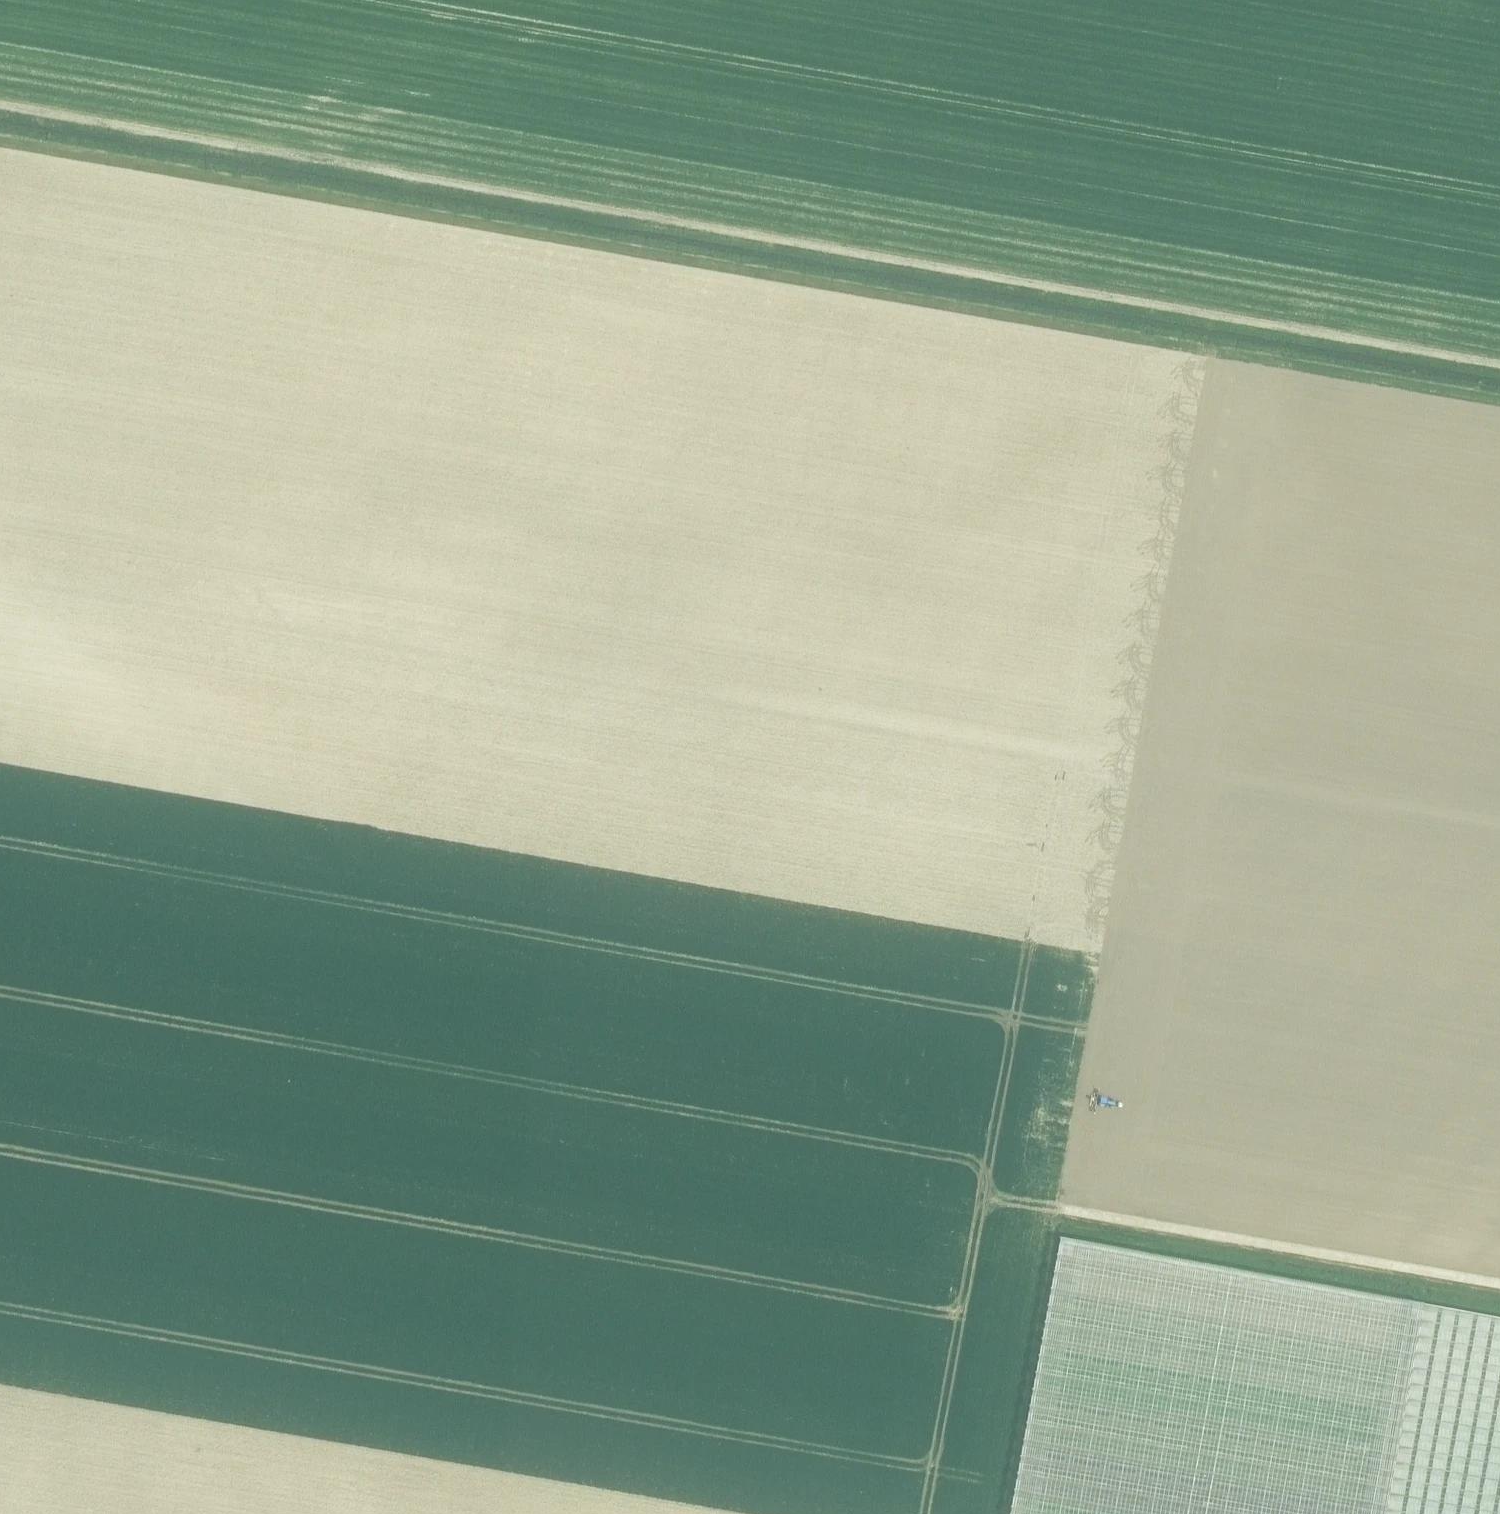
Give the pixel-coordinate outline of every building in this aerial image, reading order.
[(1063,1242),(1013,1513),(1499,1513),(1499,1322),(1063,1242)]
